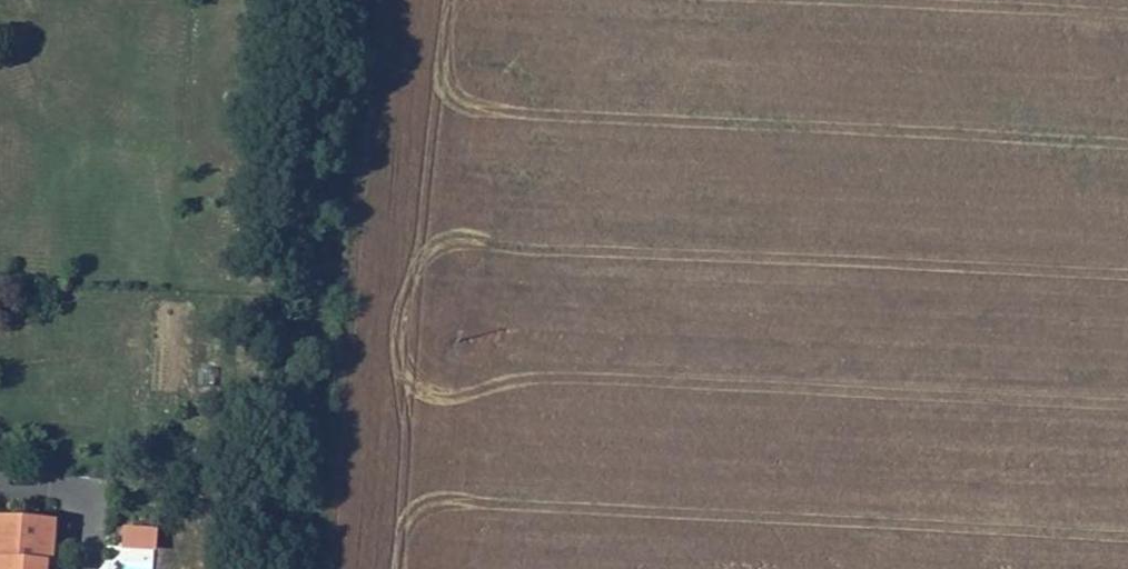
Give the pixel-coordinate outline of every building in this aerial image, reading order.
[(44,565),(50,565),(54,522),(0,518),(0,568),(44,568),(44,565)]
